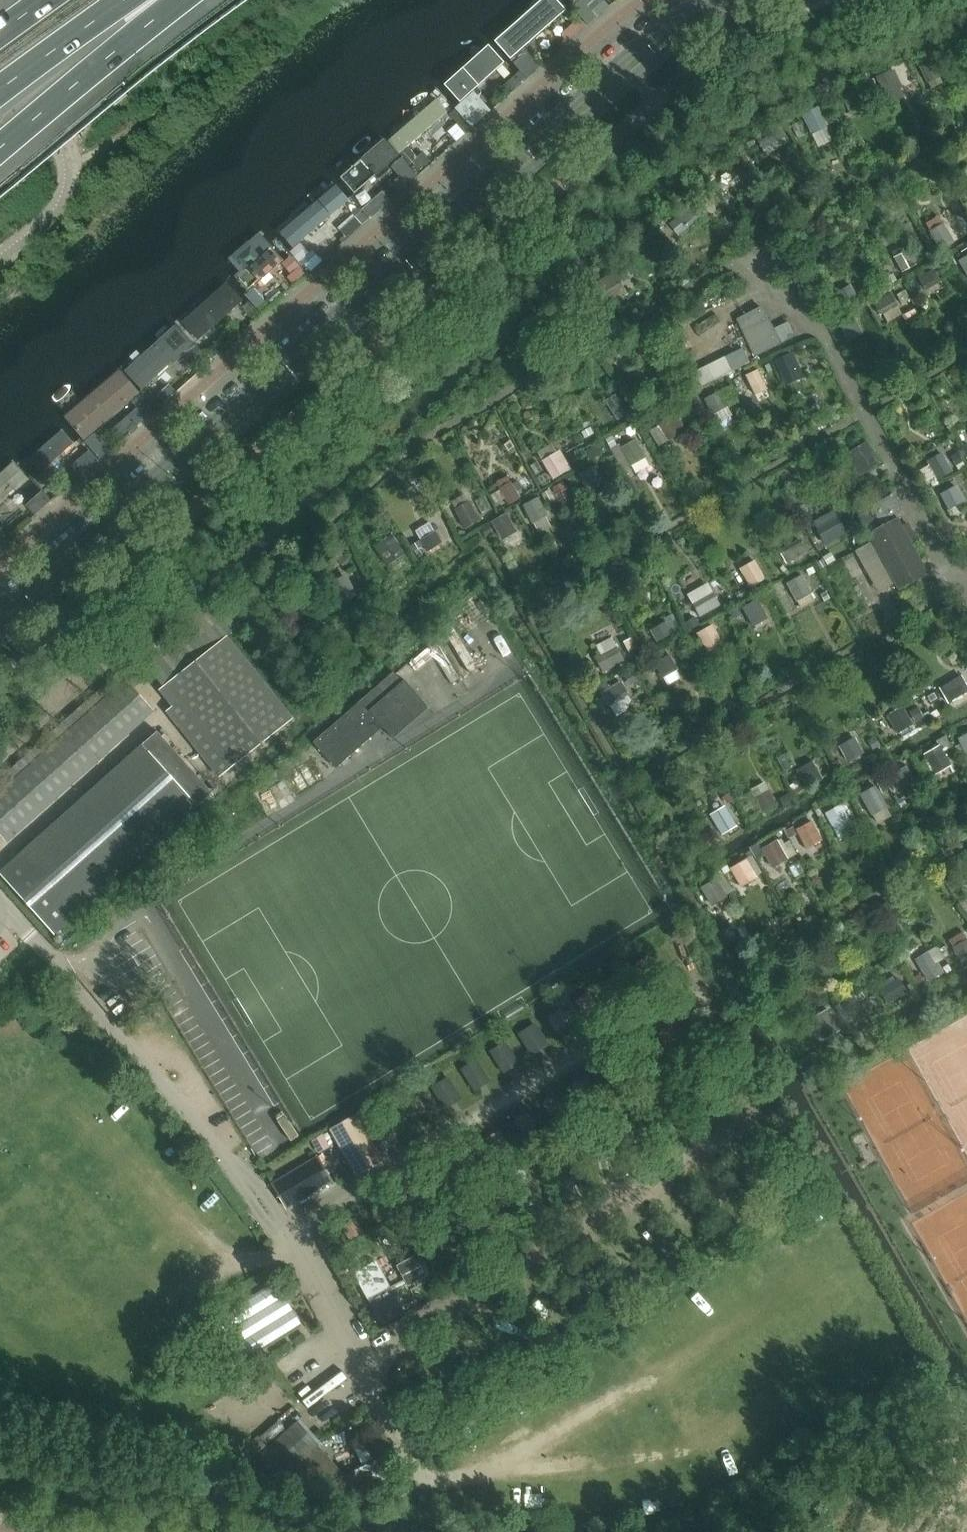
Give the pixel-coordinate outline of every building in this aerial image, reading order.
[(566,11),(556,0),(541,0),(494,41),(511,60),(566,11)] [(574,10),(586,22),(593,16),(592,15),(604,4),(600,0),(585,0),(574,10)] [(568,43),(586,27),(579,18),(560,35),(568,43)] [(526,80),(551,58),(543,50),(533,59),(527,52),(513,64),(517,69),(526,80)] [(465,108),(512,68),(498,52),(452,92),(465,108)] [(921,66),(928,81),(940,75),(933,60),(921,66)] [(891,70),(876,77),(885,95),(900,89),(891,70)] [(488,101),(494,108),(512,93),(505,85),(488,101)] [(851,97),(856,108),(870,102),(865,90),(851,97)] [(411,153),(454,115),(441,100),(398,139),(411,153)] [(828,125),(818,104),(802,112),(813,132),(828,125)] [(779,130),(760,140),(766,153),(786,142),(779,130)] [(361,197),(405,159),(393,145),(349,183),(361,197)] [(745,157),(733,164),(743,178),(754,171),(745,157)] [(384,188),(340,226),(349,236),(393,198),(384,188)] [(299,253),(355,204),(342,189),(286,238),(299,253)] [(691,202),(676,215),(687,227),(702,214),(691,202)] [(954,242),(944,223),(929,231),(939,250),(954,242)] [(251,290),(284,260),(272,248),(240,277),(251,290)] [(896,258),(903,271),(915,264),(908,251),(896,258)] [(958,261),(966,275),(966,255),(958,261)] [(307,275),(291,256),(282,264),(290,274),(284,279),(292,288),(307,275)] [(920,278),(926,289),(940,281),(934,270),(920,278)] [(624,287),(617,276),(614,272),(592,286),(603,301),(624,287)] [(836,293),(844,307),(859,298),(851,285),(836,293)] [(186,325),(201,342),(245,302),(230,286),(186,325)] [(873,302),(880,315),(898,305),(891,293),(873,302)] [(779,345),(761,308),(736,319),(754,356),(779,345)] [(776,326),(783,341),(797,335),(790,320),(776,326)] [(148,392),(198,347),(181,329),(132,374),(148,392)] [(776,360),(784,376),(798,370),(790,354),(776,360)] [(692,392),(733,372),(725,357),(685,377),(692,392)] [(746,376),(756,394),(767,388),(757,370),(746,376)] [(68,420),(85,440),(139,392),(122,373),(68,420)] [(706,400),(714,414),(727,406),(719,392),(706,400)] [(153,411),(139,395),(131,402),(136,407),(126,416),(136,427),(153,411)] [(677,416),(673,418),(660,426),(669,442),(686,432),(677,416)] [(100,459),(114,446),(110,441),(107,441),(94,433),(85,442),(100,459)] [(46,479),(81,449),(69,434),(33,463),(46,479)] [(847,453),(860,474),(883,460),(869,439),(847,453)] [(646,458),(636,440),(621,449),(632,467),(646,458)] [(571,469),(561,450),(542,461),(553,480),(571,469)] [(928,462),(937,479),(951,471),(942,454),(928,462)] [(33,482),(18,466),(0,482),(0,512),(33,482)] [(580,475),(588,489),(602,482),(594,467),(580,475)] [(500,489),(509,504),(519,497),(511,482),(500,489)] [(941,494),(949,510),(963,502),(955,486),(941,494)] [(868,511),(859,516),(899,590),(927,575),(910,545),(918,540),(909,522),(902,526),(896,514),(903,510),(894,493),(866,508),(868,511)] [(522,505),(533,523),(547,515),(537,497),(522,505)] [(455,510),(465,527),(479,519),(469,502),(455,510)] [(492,522),(502,539),(516,531),(506,514),(492,522)] [(818,530),(825,544),(846,533),(838,519),(818,530)] [(10,536),(2,528),(0,529),(0,545),(10,536)] [(389,564),(406,552),(393,532),(376,544),(389,564)] [(421,542),(427,551),(441,542),(436,533),(421,542)] [(780,550),(787,563),(806,552),(799,540),(780,550)] [(766,579),(756,560),(740,569),(751,588),(766,579)] [(357,595),(346,574),(326,585),(338,606),(357,595)] [(788,584),(797,601),(811,593),(801,576),(788,584)] [(694,604),(700,615),(719,604),(713,593),(694,604)] [(160,686),(234,626),(208,595),(179,620),(181,622),(121,675),(126,681),(134,689),(151,674),(160,686)] [(743,608),(753,626),(768,618),(758,600),(743,608)] [(685,624),(689,632),(691,631),(700,626),(696,618),(685,624)] [(329,642),(317,619),(300,629),(313,652),(329,642)] [(652,631),(657,641),(671,633),(666,623),(652,631)] [(724,644),(713,625),(698,634),(709,653),(724,644)] [(293,718),(227,636),(158,690),(171,707),(166,712),(219,778),(293,718)] [(598,658),(604,671),(623,660),(617,648),(598,658)] [(655,663),(663,678),(677,669),(669,655),(655,663)] [(394,672),(313,742),(336,768),(383,727),(391,736),(392,736),(390,733),(424,704),(426,706),(427,705),(404,679),(402,682),(394,672)] [(964,675),(941,688),(950,703),(966,694),(966,681),(964,675)] [(134,689),(126,681),(0,794),(0,834),(7,841),(153,710),(134,689)] [(601,694),(608,706),(627,695),(620,683),(601,694)] [(913,725),(902,707),(888,715),(899,734),(913,725)] [(157,731),(142,744),(197,806),(212,793),(157,731)] [(958,738),(966,757),(966,734),(958,738)] [(841,747),(849,761),(862,753),(854,739),(841,747)] [(926,754),(936,772),(949,764),(939,747),(926,754)] [(892,774),(901,789),(915,780),(906,766),(892,774)] [(801,776),(807,786),(821,778),(815,768),(801,776)] [(887,807),(874,785),(859,794),(872,816),(887,807)] [(756,799),(763,810),(775,804),(768,792),(756,799)] [(839,805),(851,798),(847,792),(836,799),(839,805)] [(827,813),(837,831),(851,823),(840,805),(827,813)] [(736,826),(730,816),(725,806),(708,816),(720,835),(722,834),(736,826)] [(798,829),(807,846),(820,839),(811,821),(798,829)] [(788,860),(778,841),(763,850),(773,868),(788,860)] [(749,848),(756,859),(764,854),(757,843),(749,848)] [(22,852),(0,872),(0,874),(54,935),(77,914),(22,852)] [(732,868),(742,885),(755,877),(745,860),(732,868)] [(728,899),(716,880),(703,888),(715,908),(728,899)] [(963,933),(948,942),(958,960),(966,955),(966,940),(963,933)] [(929,954),(917,961),(928,980),(940,973),(929,954)] [(642,973),(651,967),(647,960),(637,966),(642,973)] [(618,978),(609,983),(614,991),(623,985),(618,978)] [(900,980),(881,991),(887,1003),(907,991),(900,980)] [(856,1021),(880,1007),(873,994),(849,1008),(856,1021)] [(581,1010),(590,1004),(585,997),(576,1003),(581,1010)] [(822,1039),(841,1030),(828,1005),(809,1014),(822,1039)] [(553,1027),(562,1022),(557,1014),(548,1019),(553,1027)] [(525,1045),(534,1039),(529,1031),(520,1037),(525,1045)] [(674,1037),(670,1031),(661,1037),(664,1043),(674,1037)] [(506,1056),(501,1048),(491,1054),(496,1062),(506,1056)] [(646,1055),(642,1048),(632,1054),(636,1061),(646,1055)] [(477,1073),(473,1066),(463,1072),(467,1080),(477,1073)] [(617,1073),(613,1066),(603,1072),(608,1079),(617,1073)] [(448,1091),(444,1084),(434,1089),(439,1097),(448,1091)] [(588,1091),(584,1084),(573,1090),(578,1097),(588,1091)] [(420,1109),(415,1101),(406,1107),(410,1115),(420,1109)] [(560,1109),(555,1101),(545,1107),(550,1115),(560,1109)] [(364,1130),(356,1116),(331,1130),(358,1175),(382,1161),(368,1137),(377,1132),(373,1124),(364,1130)] [(521,1132),(531,1126),(526,1119),(516,1125),(521,1132)] [(503,1143),(498,1136),(488,1143),(492,1150),(503,1143)] [(473,1161),(469,1154),(459,1160),(464,1167),(473,1161)] [(327,1179),(315,1159),(273,1185),(284,1204),(327,1179)] [(444,1179),(440,1172),(430,1178),(434,1185),(444,1179)] [(415,1197),(411,1190),(401,1196),(406,1203),(415,1197)] [(387,1214),(383,1207),(373,1213),(377,1220),(387,1214)] [(358,1232),(353,1225),(344,1231),(348,1238),(358,1232)] [(420,1252),(398,1262),(409,1284),(430,1274),(420,1252)] [(354,1273),(384,1327),(407,1314),(376,1260),(354,1273)] [(243,1361),(298,1327),(272,1283),(217,1317),(243,1361)] [(342,1478),(316,1448),(318,1447),(296,1422),(257,1457),(279,1480),(303,1460),(327,1487),(336,1503),(383,1480),(374,1461),(342,1478)] [(259,1436),(240,1454),(248,1463),(267,1445),(259,1436)]
